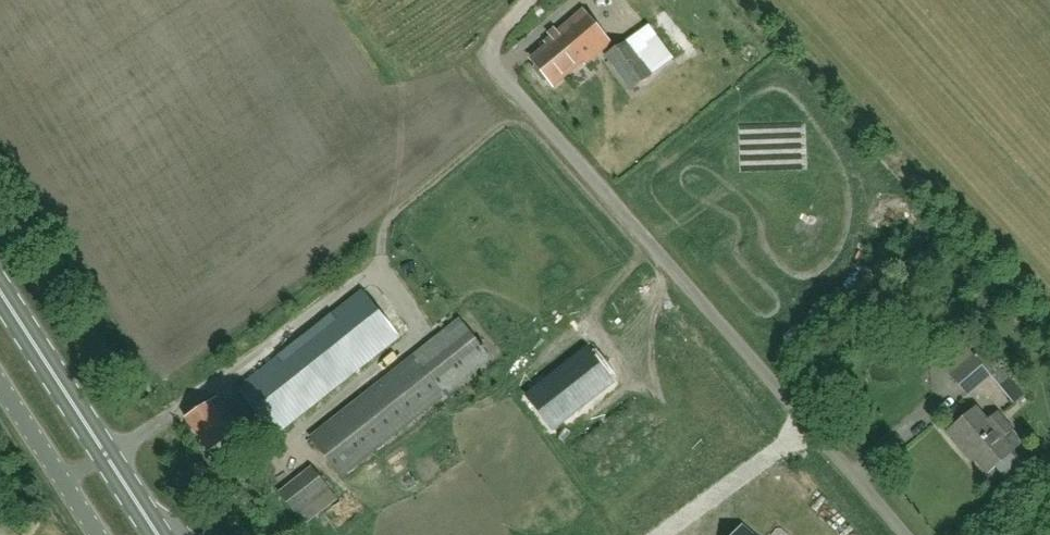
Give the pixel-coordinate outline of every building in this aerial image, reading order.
[(535,61),(534,69),(544,82),(552,82),(554,83),(581,61),(595,49),(573,22),(571,23),(552,38),(555,42),(534,59),(535,61)] [(630,91),(652,76),(626,40),(605,55),(630,91)] [(275,436),(399,337),(363,291),(238,390),(275,436)] [(491,359),(460,321),(311,438),(341,477),(491,359)] [(613,383),(588,350),(527,396),(553,430),(613,383)] [(975,356),(951,376),(968,396),(991,377),(1011,401),(1023,391),(989,350),(977,360),(975,356)] [(240,431),(219,399),(187,420),(209,452),(240,431)] [(1024,463),(1014,452),(1003,439),(1012,430),(998,413),(988,421),(977,408),(946,433),(966,457),(969,454),(986,475),(995,468),(1005,479),(1024,463)] [(336,499),(311,467),(279,493),(304,524),(336,499)]
